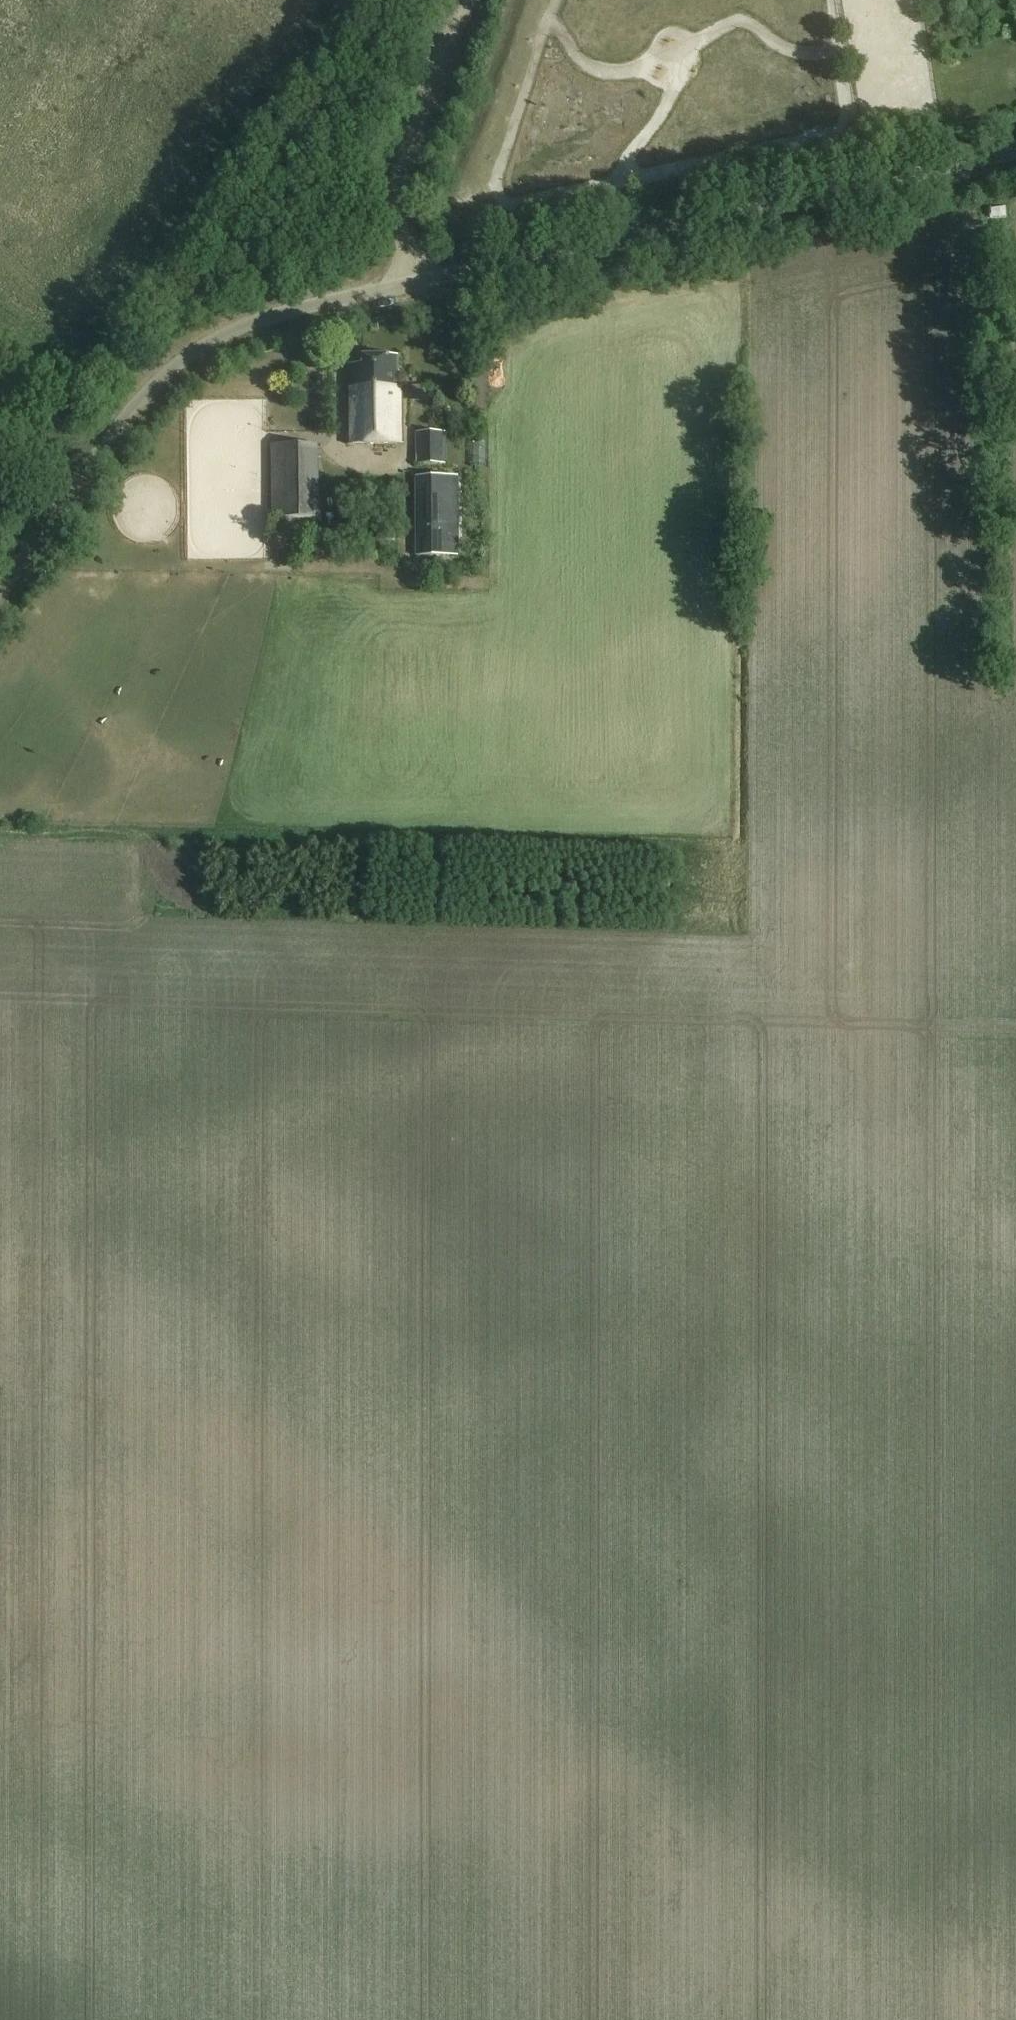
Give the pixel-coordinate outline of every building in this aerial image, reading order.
[(348,366),(348,447),(403,446),(402,389),(392,389),(392,368),(397,368),(397,358),(364,358),(364,366),(348,366)] [(415,462),(445,463),(446,431),(416,429),(415,462)] [(271,444),(271,517),(318,517),(317,443),(271,444)] [(454,478),(417,478),(417,552),(455,552),(454,478)]
